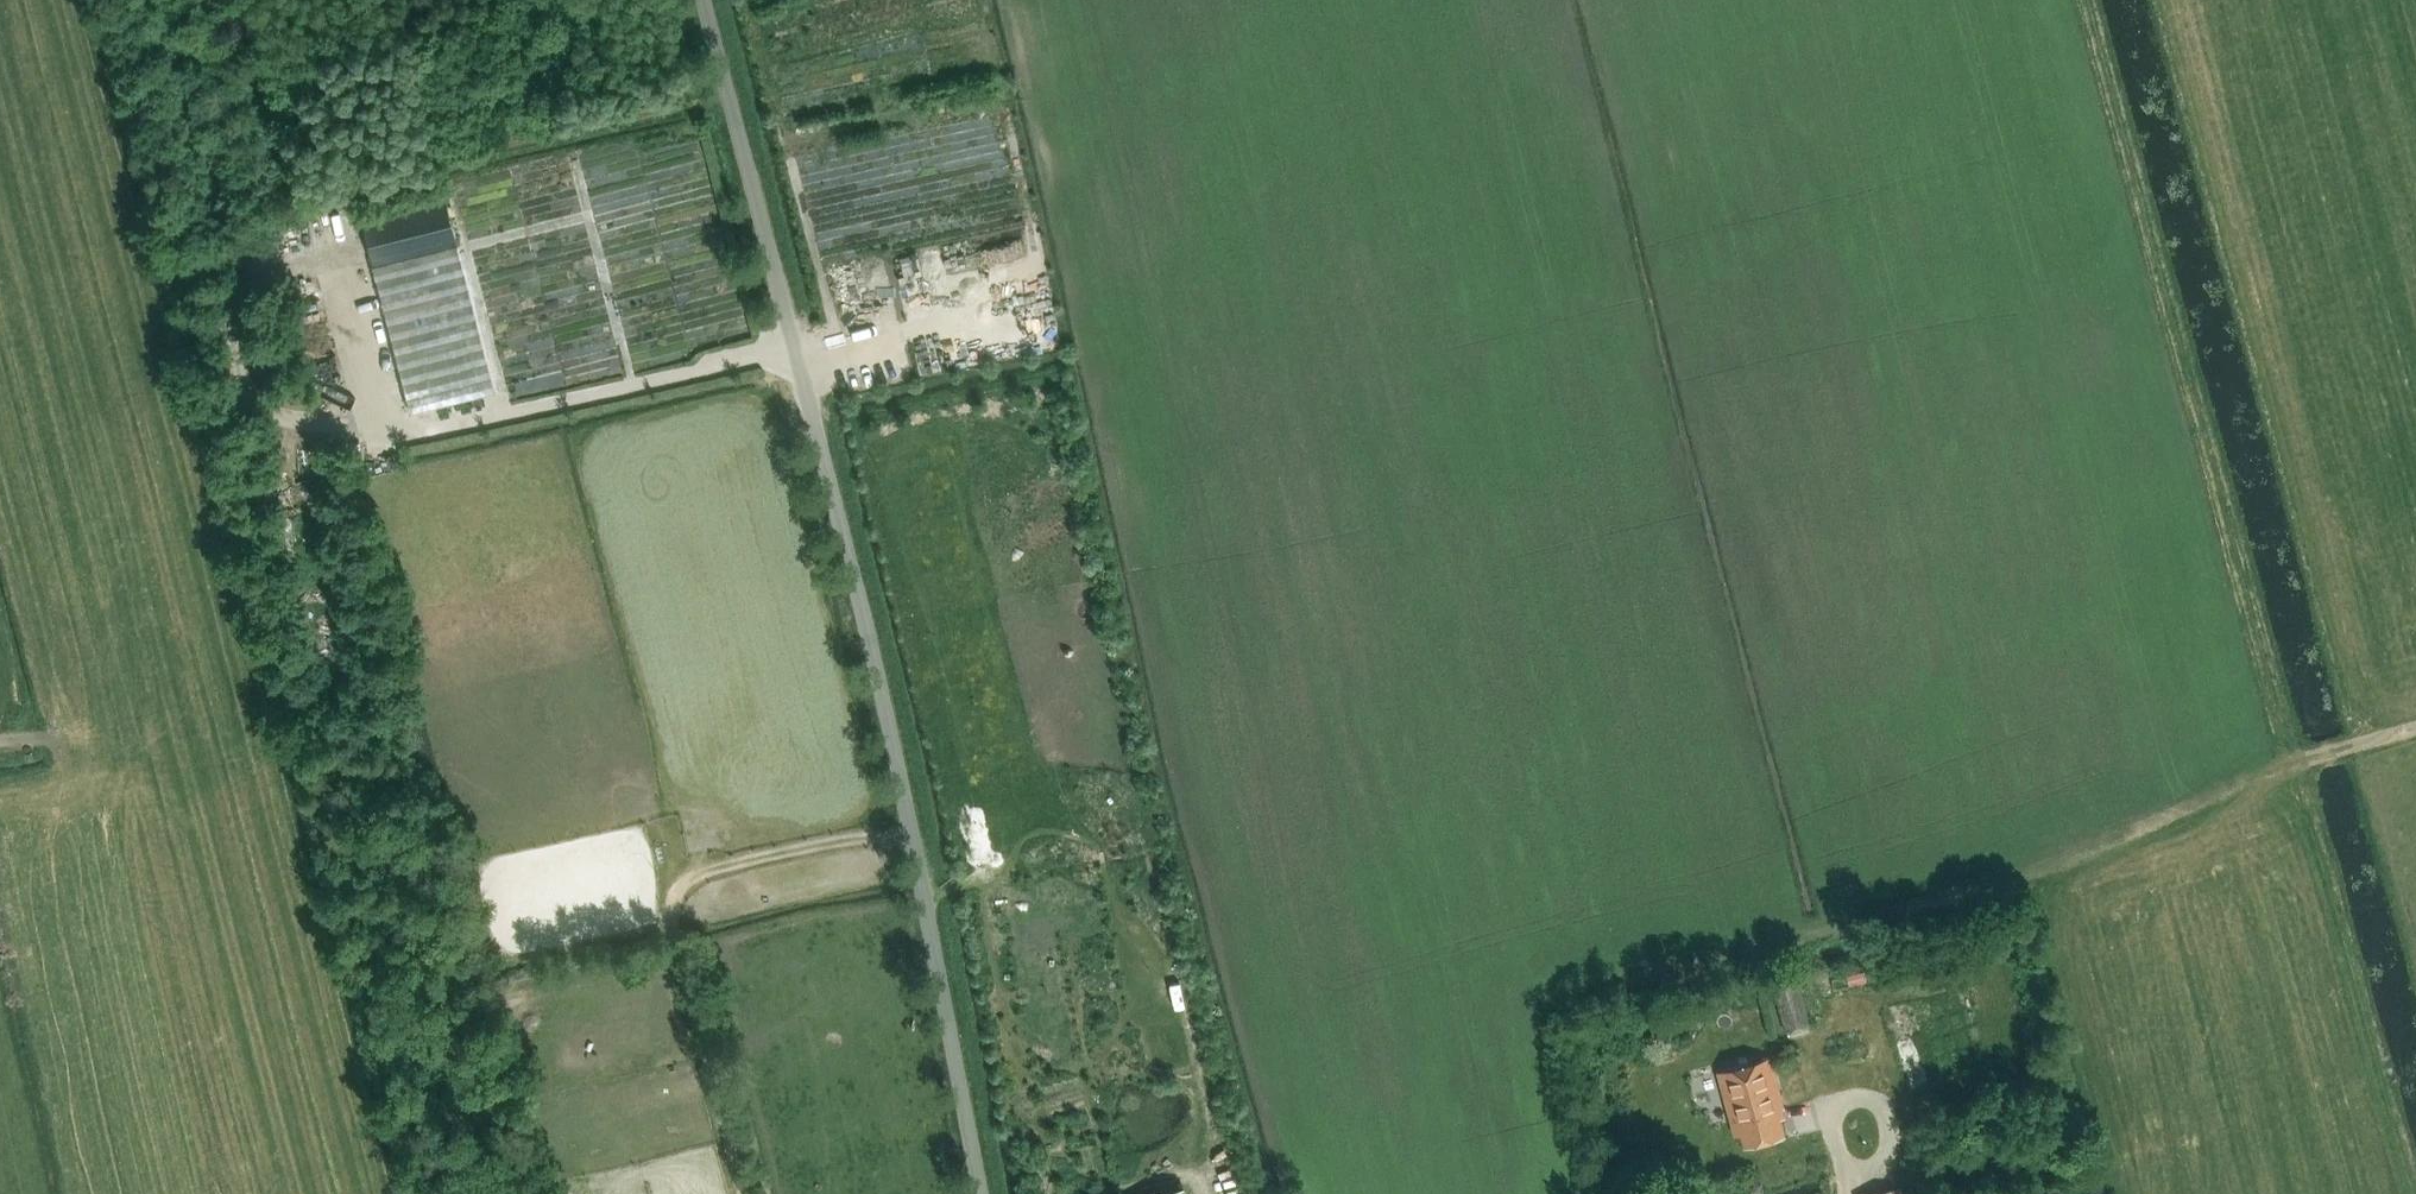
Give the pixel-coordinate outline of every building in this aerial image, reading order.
[(458,244),(447,199),(363,220),(374,265),(458,244)] [(458,244),(374,265),(411,413),(495,391),(458,244)] [(1810,1025),(1794,972),(1768,979),(1783,1032),(1810,1025)] [(1899,1039),(1923,1031),(1913,1000),(1888,1008),(1899,1039)] [(1783,1108),(1769,1058),(1717,1072),(1735,1135),(1742,1134),(1745,1146),(1783,1135),(1775,1110),(1783,1108)] [(1900,1185),(1870,1193),(1903,1193),(1900,1185)]
